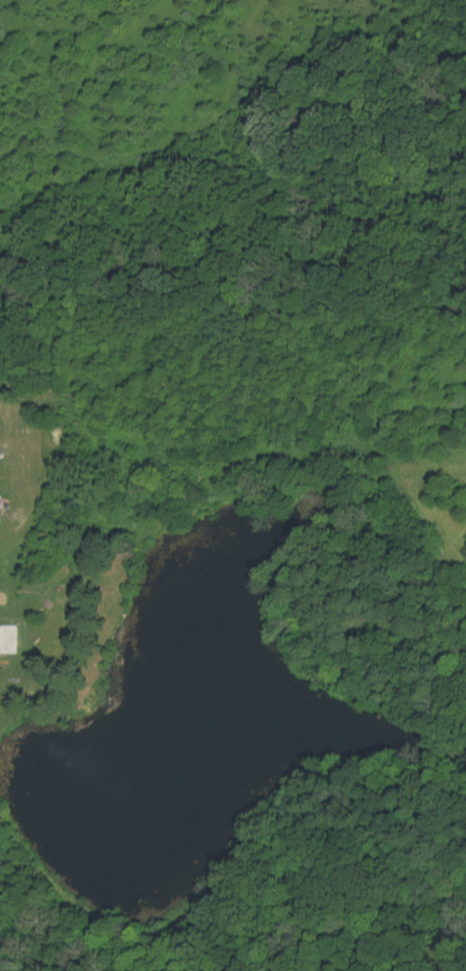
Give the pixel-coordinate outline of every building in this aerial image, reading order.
[(22,655),(21,627),(0,627),(0,655),(22,655)]
